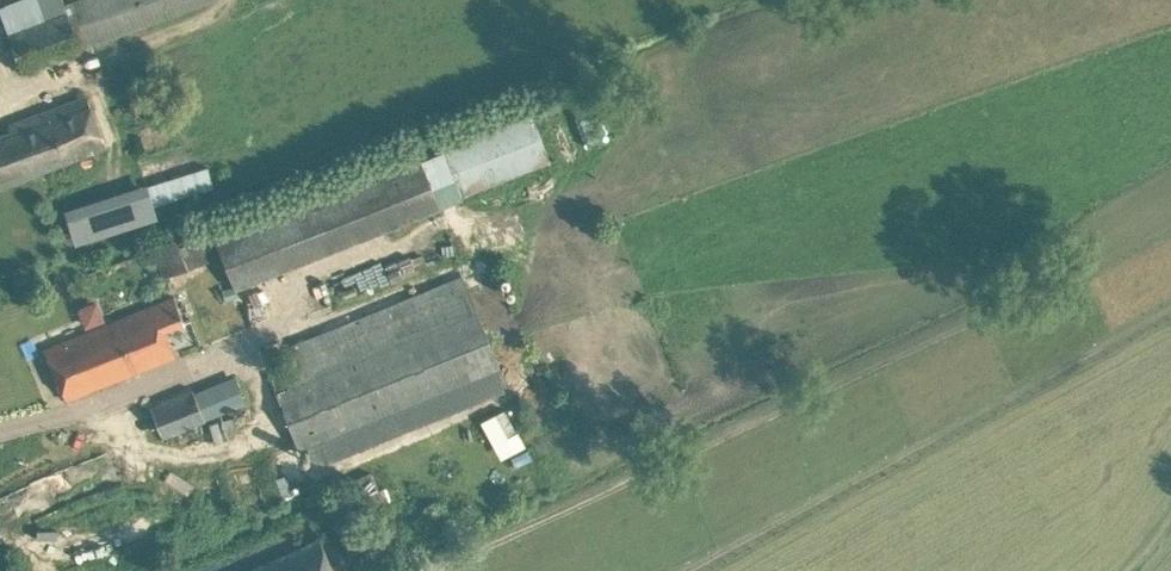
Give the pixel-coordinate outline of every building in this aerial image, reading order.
[(3,33),(18,75),(215,1),(215,0),(60,0),(58,1),(62,10),(3,33)] [(0,125),(0,188),(107,147),(86,92),(0,125)] [(527,114),(441,148),(449,167),(460,196),(546,162),(527,114)] [(233,285),(437,205),(418,156),(213,237),(233,285)] [(157,204),(214,186),(207,165),(150,183),(157,204)] [(153,245),(166,276),(211,257),(198,226),(153,245)] [(505,386),(497,366),(457,271),(288,340),(297,363),(268,375),(303,466),(505,386)] [(182,317),(171,293),(44,349),(65,398),(172,352),(161,326),(182,317)] [(151,403),(164,433),(166,437),(244,404),(232,376),(227,378),(194,392),(192,386),(151,403)] [(58,468),(64,497),(121,484),(115,456),(58,468)] [(284,474),(274,478),(281,497),(291,493),(284,474)] [(238,570),(326,570),(311,539),(238,570)]
